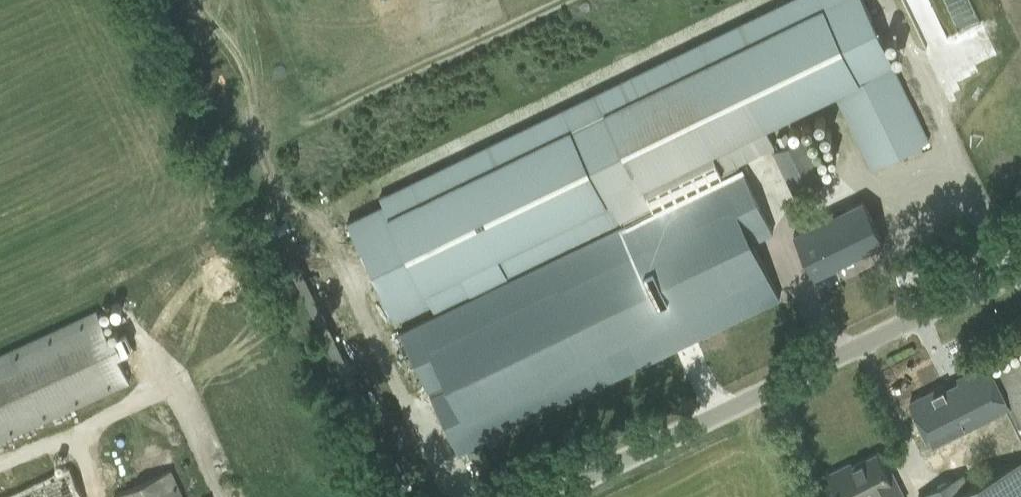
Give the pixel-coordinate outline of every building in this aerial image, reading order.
[(375,280),(394,320),(430,302),(434,310),(774,146),(765,126),(834,93),(871,168),(928,140),(892,64),(894,63),(863,0),(788,0),(380,197),(383,205),(347,222),(366,262),(369,260),(378,278),(375,280)] [(770,152),(793,198),(826,182),(803,136),(770,152)] [(741,167),(400,332),(458,453),(779,298),(752,242),(772,232),(741,167)] [(794,234),(805,258),(814,276),(884,242),(863,200),(794,234)] [(129,382),(117,356),(110,340),(96,310),(0,353),(0,441),(129,382)] [(123,334),(110,340),(117,356),(131,350),(123,334)] [(991,371),(987,362),(957,378),(959,381),(946,387),(944,384),(910,401),(932,446),(1006,409),(1020,439),(1020,356),(991,371)] [(838,496),(865,496),(869,495),(869,496),(904,496),(892,472),(888,474),(877,453),(852,465),(850,462),(827,474),(838,496)] [(971,495),(966,496),(1020,496),(1020,463),(969,490),(971,495)] [(3,496),(82,496),(68,467),(3,496)] [(114,496),(183,496),(170,470),(113,496),(114,496)] [(950,480),(918,496),(960,496),(950,480)]
